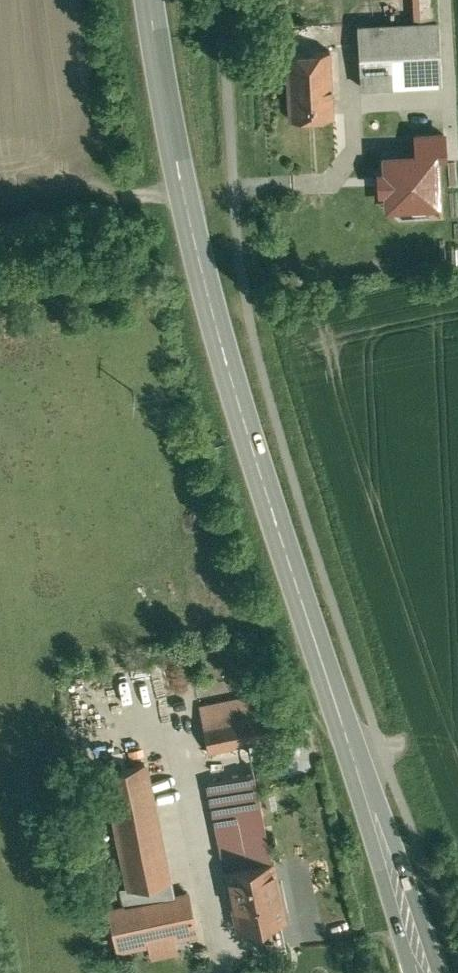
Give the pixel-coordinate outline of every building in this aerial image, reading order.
[(415,28),(438,27),(437,0),(414,0),(415,28)] [(415,28),(359,31),(362,96),(444,92),(440,27),(438,27),(415,28)] [(330,49),(286,51),(289,115),(333,113),(330,49)] [(333,113),(289,115),(292,160),(336,157),(333,113)] [(382,169),(379,169),(380,191),(386,191),(386,206),(441,204),(439,156),(447,156),(446,133),(415,134),(416,151),(382,152),(382,169)] [(249,695),(200,705),(209,749),(286,733),(280,707),(253,712),(249,695)] [(145,762),(105,771),(126,871),(117,873),(125,905),(173,895),(170,877),(169,877),(145,762)] [(254,771),(209,781),(221,847),(224,869),(272,859),(254,771)] [(272,859),(224,869),(232,904),(236,927),(255,924),(256,929),(281,924),(280,919),(284,918),(272,859)] [(125,905),(90,912),(98,952),(196,931),(188,892),(173,895),(125,905)]
